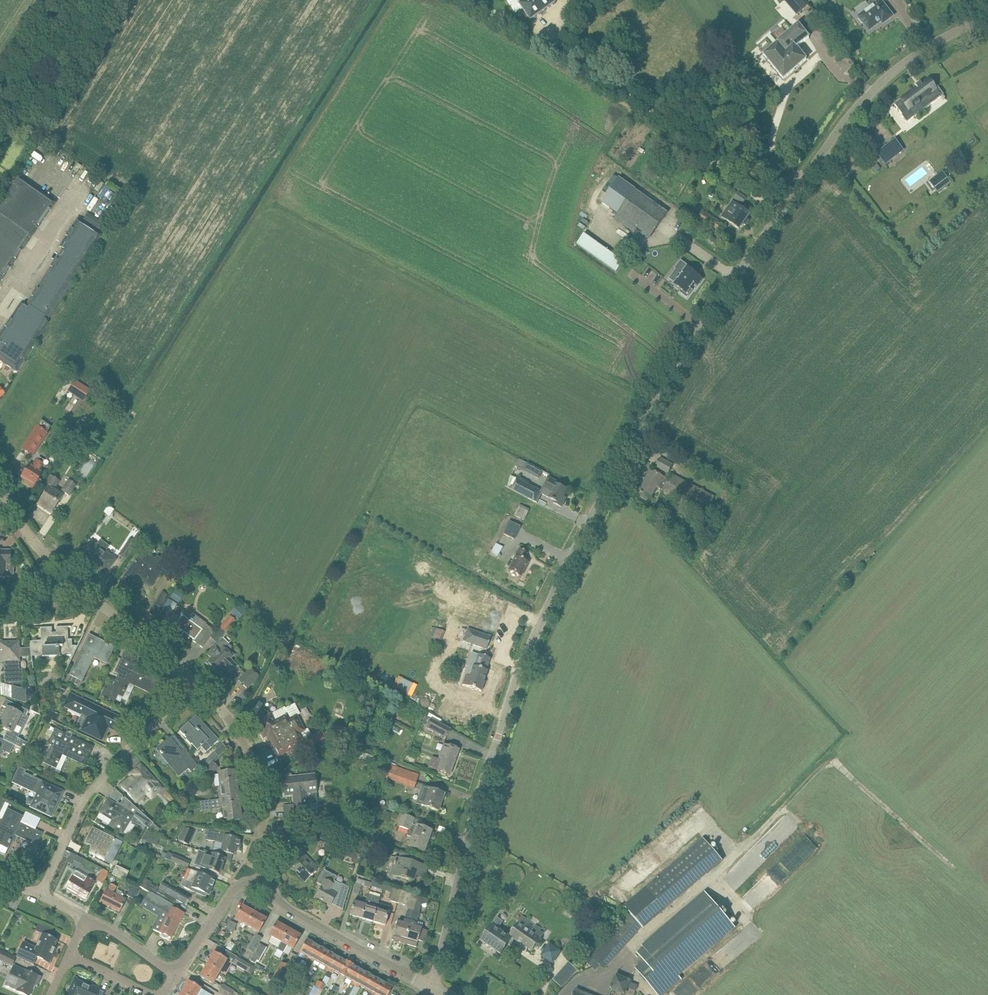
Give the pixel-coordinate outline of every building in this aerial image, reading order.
[(509,3),(516,13),(522,9),(531,21),(555,3),(554,1),(556,0),(526,0),(524,1),(523,0),(513,0),(509,3)] [(801,0),(785,0),(797,14),(806,6),(801,0)] [(863,22),(869,30),(881,21),(883,23),(893,16),(881,0),(873,0),(870,3),(872,6),(859,16),(859,17),(858,18),(862,23),(863,22)] [(798,25),(763,55),(784,79),(807,59),(797,47),(809,37),(798,25)] [(909,92),(889,107),(890,108),(895,104),(902,115),(903,114),(907,121),(914,116),(910,110),(920,103),(924,109),(925,108),(924,108),(941,96),(942,95),(945,98),(945,97),(937,86),(936,87),(937,87),(936,88),(929,79),(922,84),(921,82),(916,86),(917,87),(909,93),(909,92)] [(943,143),(932,129),(924,135),(935,149),(937,147),(941,152),(946,148),(943,143)] [(894,141),(877,153),(885,164),(904,150),(896,140),(894,141)] [(32,235),(56,203),(19,176),(0,204),(0,281),(32,235)] [(619,177),(601,202),(618,214),(635,189),(619,177)] [(948,177),(934,186),(938,192),(952,183),(948,177)] [(614,218),(626,227),(634,233),(638,228),(650,237),(668,212),(635,189),(618,214),(614,218)] [(734,198),(744,205),(748,199),(739,192),(734,198)] [(732,201),(729,206),(721,216),(739,229),(743,223),(746,225),(749,220),(747,218),(750,214),(732,201)] [(721,223),(702,210),(697,217),(716,230),(721,223)] [(22,361),(48,322),(46,320),(103,235),(76,217),(58,246),(61,248),(23,306),(20,303),(0,334),(0,361),(17,372),(24,362),(22,361)] [(576,243),(616,271),(624,261),(583,233),(576,243)] [(682,274),(674,285),(681,290),(680,292),(687,297),(692,290),(690,289),(694,284),(697,286),(702,279),(690,270),(691,268),(681,260),(675,268),(682,274)] [(74,380),(68,391),(83,401),(90,390),(74,380)] [(32,455),(47,433),(36,426),(27,441),(22,448),(32,455)] [(655,466),(668,473),(673,465),(660,458),(655,466)] [(32,467),(28,465),(21,477),(26,480),(25,482),(36,490),(41,481),(38,479),(42,473),(38,471),(43,464),(37,460),(32,467)] [(526,463),(523,471),(530,474),(533,466),(526,463)] [(663,491),(672,496),(705,514),(714,497),(672,474),(669,479),(651,470),(640,490),(641,491),(639,497),(647,501),(650,496),(651,497),(657,487),(663,490),(663,491)] [(45,494),(39,503),(52,511),(57,503),(60,499),(62,495),(54,490),(57,484),(59,481),(50,476),(48,479),(42,489),(46,491),(45,494)] [(534,487),(511,476),(506,486),(511,489),(528,498),(534,487)] [(561,507),(566,497),(563,496),(567,489),(563,487),(564,485),(548,477),(540,493),(549,497),(549,498),(555,501),(554,503),(561,507)] [(68,495),(75,484),(69,480),(62,491),(68,495)] [(520,504),(514,515),(524,520),(530,510),(520,504)] [(103,513),(110,516),(114,509),(107,505),(103,513)] [(503,533),(515,538),(521,526),(509,520),(503,533)] [(129,539),(119,555),(126,559),(136,543),(129,539)] [(91,542),(80,556),(90,563),(89,564),(88,565),(94,569),(94,568),(95,567),(104,574),(115,560),(104,552),(108,546),(100,540),(96,546),(91,542)] [(490,553),(497,557),(503,547),(496,543),(490,553)] [(527,553),(519,549),(513,561),(509,560),(507,565),(510,566),(508,571),(521,577),(528,562),(524,560),(527,553)] [(6,576),(10,577),(13,574),(13,566),(10,564),(10,550),(0,550),(0,578),(6,578),(6,576)] [(152,557),(143,550),(120,582),(127,588),(137,575),(151,586),(150,587),(151,587),(167,565),(156,556),(154,560),(151,559),(152,557)] [(175,590),(171,597),(179,601),(182,594),(175,590)] [(169,596),(162,592),(150,613),(157,617),(169,596)] [(177,605),(169,600),(163,610),(171,615),(177,605)] [(230,615),(237,621),(244,613),(237,607),(230,615)] [(168,622),(162,630),(177,641),(184,632),(194,640),(193,641),(202,647),(208,639),(214,631),(205,624),(204,625),(196,619),(197,618),(186,610),(184,613),(178,608),(168,622)] [(236,622),(230,616),(220,627),(226,632),(236,622)] [(65,670),(66,671),(84,633),(77,646),(75,646),(72,646),(72,640),(72,639),(68,640),(67,627),(71,627),(55,627),(56,635),(52,635),(52,627),(40,628),(42,628),(42,641),(29,641),(29,639),(28,639),(33,667),(30,647),(42,647),(43,654),(42,654),(42,655),(73,654),(65,670)] [(445,632),(433,627),(430,635),(433,636),(432,637),(441,641),(445,632)] [(468,629),(463,641),(486,650),(491,638),(468,629)] [(77,685),(80,679),(82,680),(94,656),(106,662),(113,647),(112,646),(112,648),(97,641),(98,639),(89,635),(70,674),(71,675),(68,681),(77,685)] [(222,669),(229,675),(237,666),(230,659),(234,655),(230,651),(231,647),(222,638),(214,646),(207,654),(211,658),(206,663),(206,664),(207,663),(212,668),(212,669),(218,663),(223,668),(222,669)] [(0,642),(0,659),(2,659),(2,662),(4,662),(4,663),(5,683),(15,682),(23,682),(22,670),(19,670),(19,661),(19,648),(19,642),(0,642)] [(136,657),(124,652),(114,672),(118,674),(112,686),(109,684),(103,697),(114,702),(118,695),(122,697),(129,683),(151,694),(157,681),(134,670),(133,671),(130,669),(136,657)] [(465,675),(461,685),(464,686),(470,688),(470,689),(473,690),(473,689),(480,692),(484,682),(482,682),(483,680),(484,678),(486,671),(485,671),(490,659),(478,654),(474,666),(473,666),(472,667),(470,666),(469,666),(466,675),(465,675)] [(250,668),(238,680),(247,689),(259,677),(250,668)] [(11,686),(11,699),(25,703),(25,691),(11,686)] [(64,705),(87,716),(81,729),(101,739),(102,738),(101,738),(107,726),(119,731),(124,720),(70,694),(64,705)] [(7,730),(3,739),(14,744),(14,745),(17,746),(26,750),(30,743),(19,738),(19,736),(28,717),(26,716),(28,710),(19,706),(14,704),(5,699),(2,706),(7,708),(0,724),(0,727),(7,730)] [(269,715),(266,716),(257,721),(261,729),(259,729),(263,737),(265,736),(268,735),(270,740),(278,756),(287,751),(296,746),(300,753),(326,738),(321,730),(312,736),(308,728),(305,730),(297,715),(300,713),(295,703),(285,708),(284,706),(269,715)] [(211,747),(219,740),(218,739),(217,740),(204,725),(205,725),(196,715),(180,730),(198,749),(201,747),(206,752),(211,747)] [(426,726),(426,727),(447,739),(451,729),(426,716),(422,723),(426,726)] [(52,745),(43,762),(47,764),(52,766),(50,771),(58,775),(59,774),(61,770),(56,767),(58,763),(62,754),(84,764),(83,765),(84,765),(93,746),(84,742),(72,736),(70,736),(69,738),(65,736),(67,734),(66,733),(62,731),(55,728),(55,730),(49,727),(48,731),(53,733),(51,738),(50,739),(48,743),(52,745)] [(192,771),(198,765),(186,749),(181,753),(169,738),(170,738),(169,737),(156,748),(156,749),(157,748),(164,756),(179,775),(178,775),(179,776),(189,768),(192,771)] [(1,755),(3,751),(10,754),(14,745),(14,744),(3,739),(0,738),(0,755),(1,755)] [(436,771),(440,772),(450,775),(459,749),(444,743),(438,760),(440,761),(436,771)] [(227,749),(222,744),(214,752),(218,757),(227,749)] [(367,763),(369,755),(361,752),(359,760),(367,763)] [(213,762),(203,772),(208,776),(217,767),(213,762)] [(390,765),(386,777),(414,787),(419,775),(390,765)] [(121,787),(135,801),(146,791),(151,797),(161,788),(140,766),(130,775),(132,777),(121,787)] [(13,782),(37,793),(31,807),(51,816),(51,815),(50,814),(57,800),(58,801),(62,792),(23,773),(24,770),(19,768),(13,782)] [(221,787),(218,788),(220,799),(238,797),(235,771),(225,772),(219,773),(221,787)] [(295,812),(305,811),(318,809),(315,775),(282,778),(284,795),(293,794),(295,812)] [(416,803),(428,807),(438,811),(438,810),(437,810),(443,794),(444,793),(422,786),(416,803)] [(210,800),(200,802),(201,810),(223,808),(225,821),(231,821),(231,825),(241,824),(241,820),(241,819),(238,797),(220,799),(210,800)] [(0,801),(0,814),(5,803),(9,805),(11,806),(12,804),(7,802),(6,801),(1,799),(0,801)] [(113,820),(109,825),(123,833),(133,816),(148,830),(153,824),(127,800),(122,808),(107,800),(100,812),(113,820)] [(7,848),(14,834),(36,845),(35,845),(36,845),(42,833),(34,829),(19,822),(15,821),(18,814),(7,809),(0,823),(0,845),(7,848)] [(423,852),(429,836),(433,838),(434,833),(430,832),(431,831),(411,824),(413,818),(402,814),(398,825),(409,829),(407,835),(412,836),(409,846),(422,851),(423,852)] [(160,829),(153,824),(148,830),(154,835),(160,829)] [(185,827),(179,840),(188,844),(194,831),(185,827)] [(105,860),(115,840),(93,829),(87,842),(96,846),(92,854),(94,855),(93,857),(94,857),(95,855),(105,860)] [(207,830),(205,839),(223,842),(221,851),(233,854),(234,853),(235,853),(239,847),(241,840),(225,836),(223,836),(221,836),(222,832),(207,830)] [(289,838),(298,841),(302,842),(305,836),(291,831),(289,838)] [(146,832),(143,838),(155,844),(158,838),(146,832)] [(706,837),(668,869),(687,891),(724,858),(706,837)] [(807,845),(799,851),(804,858),(816,849),(811,841),(807,844),(807,845)] [(346,849),(344,855),(352,858),(351,861),(358,864),(361,854),(346,849)] [(199,856),(196,865),(219,873),(224,858),(220,857),(215,855),(212,854),(211,855),(201,851),(199,856)] [(305,880),(313,873),(317,869),(307,859),(308,858),(302,852),(290,864),(305,880)] [(400,853),(398,858),(395,857),(390,874),(413,881),(415,875),(420,877),(422,872),(424,873),(426,867),(418,864),(420,859),(400,853)] [(171,860),(170,861),(183,866),(186,860),(177,856),(173,855),(171,860)] [(640,864),(622,880),(630,889),(648,873),(640,864)] [(116,865),(111,874),(124,881),(128,872),(116,865)] [(183,880),(181,885),(184,887),(194,892),(193,891),(194,888),(198,890),(197,893),(205,896),(206,894),(208,894),(212,887),(215,880),(211,878),(202,874),(198,873),(198,872),(191,869),(189,873),(186,880),(186,881),(183,880)] [(322,886),(321,888),(316,897),(330,905),(339,890),(331,886),(334,881),(330,879),(333,874),(324,869),(316,883),(322,886)] [(668,869),(645,889),(664,911),(687,891),(668,869)] [(102,870),(97,880),(103,883),(108,873),(102,870)] [(65,888),(84,899),(92,887),(91,887),(94,881),(87,877),(84,883),(73,876),(65,888)] [(372,883),(357,878),(353,892),(359,894),(362,885),(364,885),(370,887),(371,885),(372,883)] [(142,880),(139,886),(143,888),(149,892),(144,900),(168,914),(164,923),(159,932),(162,933),(162,935),(162,936),(163,937),(165,938),(167,938),(169,936),(171,937),(178,922),(179,923),(184,913),(172,907),(176,899),(159,889),(148,882),(146,882),(143,880),(142,880)] [(163,881),(159,889),(176,899),(186,905),(191,897),(182,892),(171,886),(163,881)] [(108,891),(106,890),(100,902),(119,912),(125,900),(113,893),(116,887),(111,884),(108,891)] [(134,898),(138,886),(131,884),(127,896),(134,898)] [(390,901),(397,903),(401,890),(385,884),(383,889),(392,893),(390,901)] [(664,911),(645,889),(626,905),(645,927),(664,911)] [(397,921),(396,925),(395,930),(392,939),(400,942),(401,941),(400,941),(401,937),(405,938),(417,896),(417,895),(401,890),(397,903),(404,905),(408,909),(405,919),(404,919),(403,923),(397,921)] [(636,970),(658,994),(663,994),(682,979),(678,975),(734,926),(705,893),(643,947),(644,949),(638,954),(639,956),(645,962),(636,970)] [(365,905),(361,918),(373,922),(379,903),(380,898),(368,895),(365,905)] [(418,940),(424,942),(427,931),(415,927),(419,913),(418,913),(420,905),(426,903),(425,904),(426,904),(427,899),(417,896),(405,938),(409,939),(407,944),(416,947),(418,940)] [(353,902),(352,905),(349,915),(361,918),(365,905),(353,902)] [(379,903),(373,922),(385,925),(389,912),(388,912),(390,906),(379,903)] [(247,925),(254,912),(242,905),(235,918),(247,925)] [(254,912),(247,925),(259,932),(266,919),(254,912)] [(628,915),(583,966),(592,974),(600,965),(605,969),(643,928),(628,915)] [(545,931),(535,925),(534,927),(528,923),(530,921),(523,916),(510,936),(492,924),(481,941),(501,954),(512,938),(532,951),(545,931)] [(231,932),(237,924),(231,920),(226,929),(231,932)] [(269,935),(281,942),(288,929),(276,922),(269,935)] [(301,936),(288,929),(281,942),(277,949),(283,952),(287,945),(293,949),(301,936)] [(55,949),(54,948),(57,941),(42,934),(36,947),(24,941),(16,957),(33,965),(36,957),(49,963),(50,960),(49,959),(51,955),(53,955),(55,949)] [(262,938),(256,934),(248,949),(254,952),(262,938)] [(309,959),(317,945),(307,939),(299,952),(306,955),(305,957),(309,959)] [(121,949),(99,940),(92,956),(114,965),(121,949)] [(541,953),(553,963),(562,951),(550,942),(541,953)] [(259,961),(266,947),(260,944),(251,961),(255,963),(257,960),(259,961)] [(307,963),(304,968),(309,970),(313,963),(312,962),(314,960),(320,963),(327,950),(317,945),(309,959),(307,963)] [(738,956),(730,946),(677,988),(682,994),(690,994),(738,956)] [(12,966),(16,957),(0,949),(0,960),(12,966)] [(327,950),(320,963),(326,966),(324,968),(328,970),(336,956),(327,950)] [(207,964),(220,972),(226,975),(233,963),(214,952),(207,964)] [(252,965),(237,956),(233,964),(248,972),(252,965)] [(336,956),(328,970),(325,976),(329,978),(333,970),(340,974),(347,961),(336,956)] [(298,970),(295,975),(299,977),(302,972),(304,968),(307,963),(302,960),(296,969),(298,970)] [(363,970),(352,965),(347,961),(340,974),(345,977),(347,978),(352,981),(351,983),(350,984),(350,983),(348,988),(344,994),(349,994),(363,970)] [(273,976),(282,981),(289,967),(281,962),(273,976)] [(569,962),(553,980),(562,987),(578,969),(569,962)] [(220,972),(207,964),(200,976),(213,984),(220,972)] [(13,966),(5,985),(17,991),(26,994),(29,994),(34,984),(37,985),(40,977),(26,971),(19,968),(18,968),(13,966)] [(358,987),(359,987),(360,985),(365,988),(373,976),(363,970),(349,994),(354,994),(358,987)] [(383,981),(373,976),(365,988),(371,992),(370,994),(369,994),(375,994),(383,981)] [(624,994),(629,981),(617,976),(612,989),(624,994)] [(99,990),(74,979),(68,994),(66,992),(64,994),(97,994),(99,990)] [(201,988),(188,981),(181,993),(185,994),(197,994),(201,988)] [(308,994),(315,994),(319,988),(321,983),(318,981),(315,985),(315,986),(315,987),(314,989),(312,988),(308,994)] [(393,987),(383,981),(375,994),(388,994),(393,987)] [(315,994),(320,994),(326,985),(322,983),(321,983),(319,988),(315,994)] [(223,984),(218,992),(223,994),(237,994),(238,994),(223,984)]
